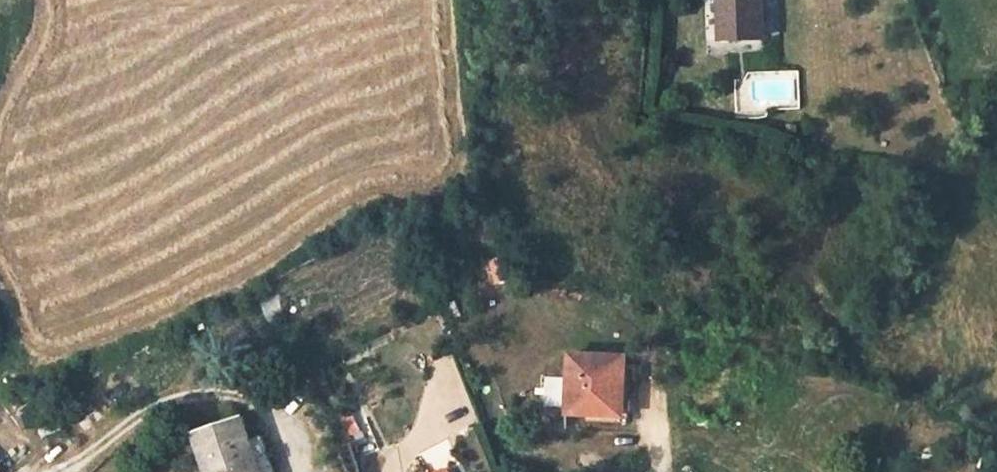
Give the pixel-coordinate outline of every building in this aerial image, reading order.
[(721,38),(766,37),(765,0),(719,0),(721,38)] [(627,356),(573,353),(569,411),(590,412),(618,414),(619,387),(625,387),(627,356)] [(618,414),(590,412),(590,420),(630,422),(631,387),(625,387),(619,387),(618,414)] [(197,432),(208,467),(210,471),(263,471),(251,437),(244,417),(197,432)] [(251,437),(263,471),(277,471),(264,433),(251,437)]
